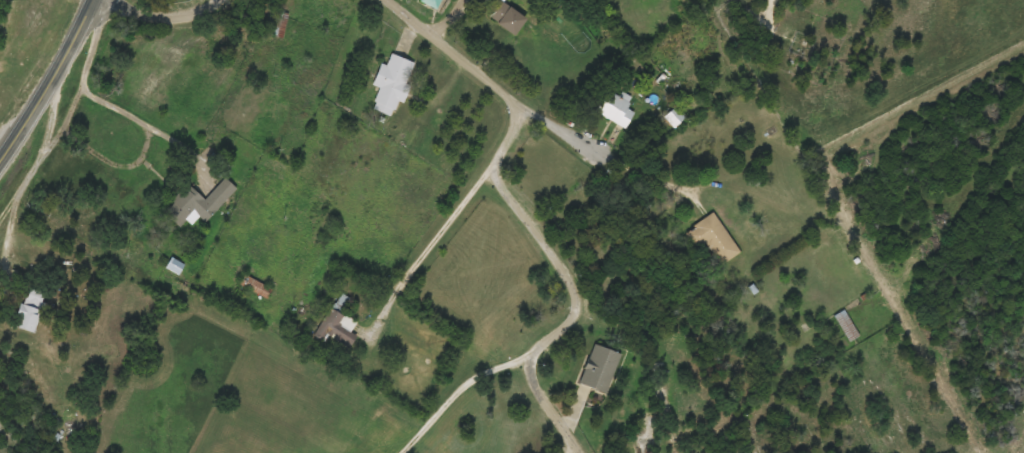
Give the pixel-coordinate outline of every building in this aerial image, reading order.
[(421,1),(441,9),(445,0),(421,0),(421,1)] [(513,35),(525,20),(501,0),(500,0),(488,15),(513,35)] [(284,36),(286,14),(276,13),(273,35),(284,36)] [(381,63),(373,85),(381,88),(373,108),(395,117),(416,63),(391,54),(387,65),(381,63)] [(631,98),(621,92),(619,96),(607,89),(594,112),(625,128),(633,113),(625,108),(631,98)] [(684,118),(675,108),(664,117),(673,127),(684,118)] [(206,223),(237,189),(225,178),(205,200),(188,184),(163,212),(179,227),(186,220),(192,225),(199,216),(206,223)] [(740,252),(713,213),(685,232),(696,248),(705,242),(721,265),(740,252)] [(267,299),(272,289),(245,275),(240,285),(267,299)] [(313,337),(322,343),(328,334),(350,347),(357,337),(350,332),(356,323),(332,308),(313,337)] [(859,336),(843,310),(833,316),(849,342),(859,336)] [(578,383),(605,394),(620,354),(594,344),(578,383)]
